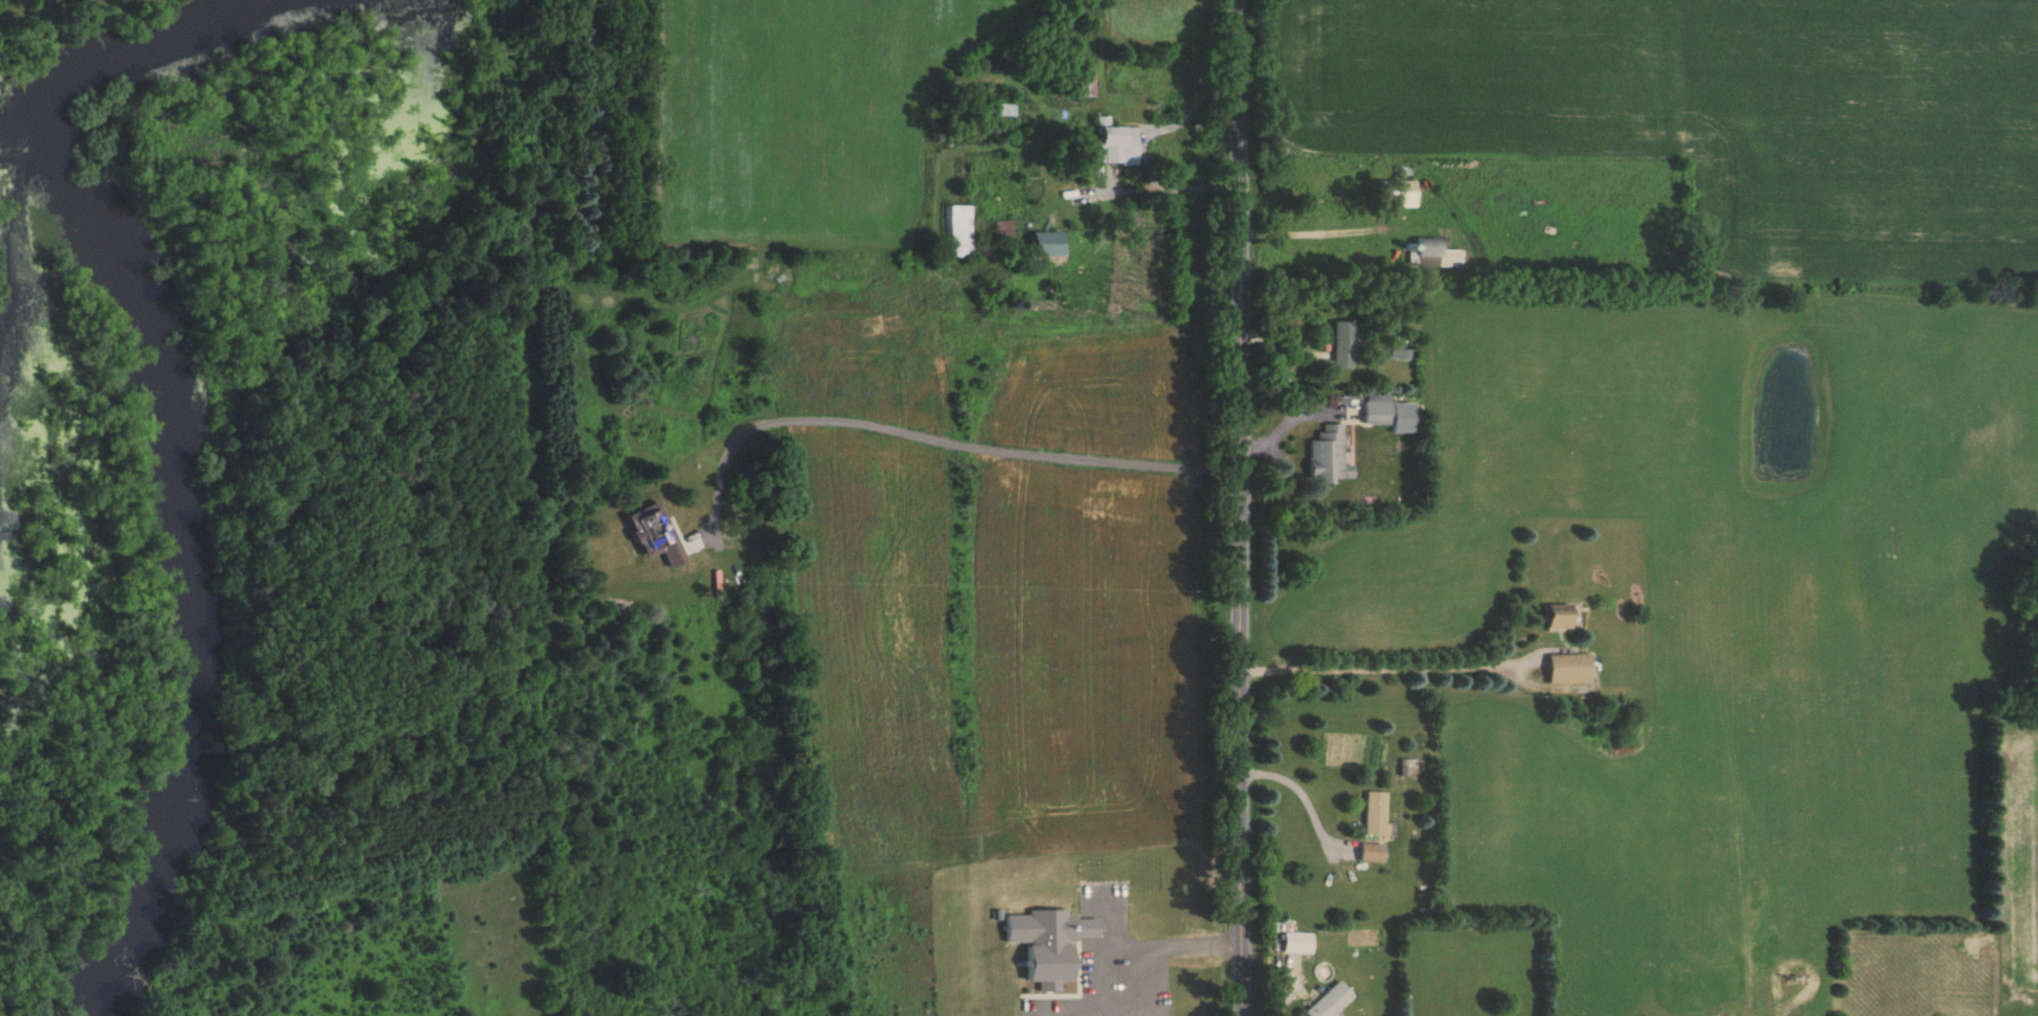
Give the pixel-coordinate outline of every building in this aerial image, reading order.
[(1106,116),(1093,116),(1093,164),(1132,164),(1132,127),(1106,127),(1106,116)] [(1379,181),(1379,207),(1417,207),(1417,181),(1379,181)] [(975,206),(946,206),(946,257),(975,257),(975,206)] [(1011,222),(1003,222),(1003,247),(1011,247),(1011,222)] [(1025,232),(1025,257),(1058,257),(1058,232),(1025,232)] [(1462,251),(1439,251),(1439,238),(1413,237),(1413,267),(1462,268),(1462,251)] [(1331,370),(1352,370),(1352,322),(1331,322),(1331,370)] [(1392,399),(1362,399),(1362,424),(1392,424),(1392,399)] [(1307,441),(1306,481),(1352,481),(1352,465),(1341,465),(1341,424),(1318,424),(1318,441),(1307,441)] [(1570,605),(1543,605),(1543,629),(1570,629),(1570,605)] [(1588,683),(1588,655),(1546,655),(1546,683),(1588,683)] [(1362,836),(1392,837),(1392,823),(1384,823),(1384,792),(1362,792),(1362,836)] [(1356,863),(1379,863),(1379,845),(1356,845),(1356,863)] [(1304,1015),(1328,1015),(1350,997),(1337,981),(1300,1011),(1304,1015)]
